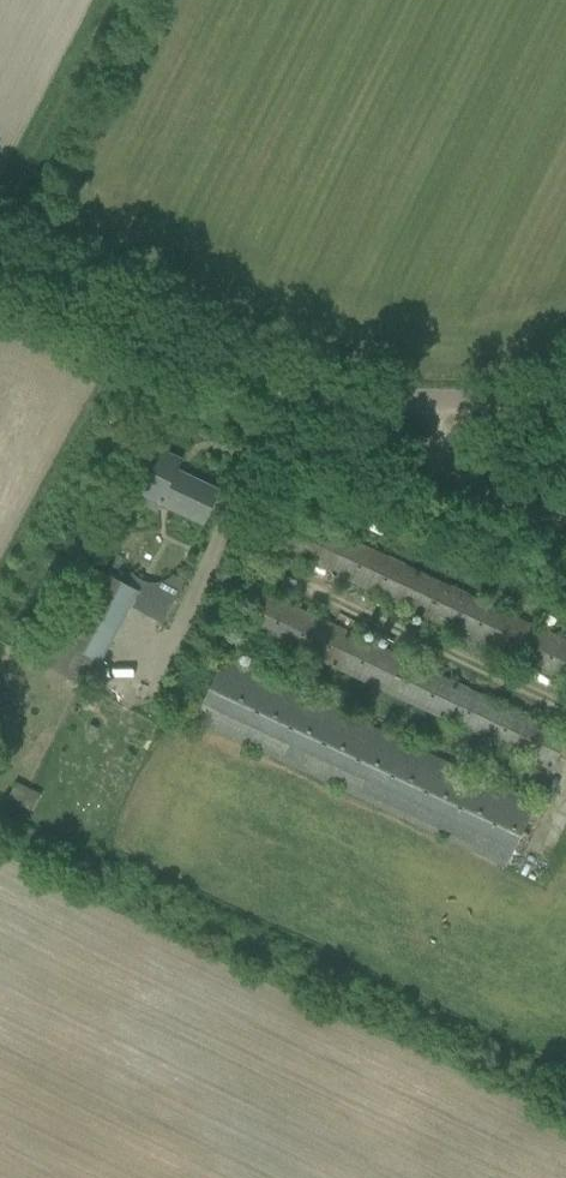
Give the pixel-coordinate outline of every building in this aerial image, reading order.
[(143,440),(122,484),(139,492),(157,501),(202,522),(218,488),(175,467),(180,457),(143,440)] [(293,511),(277,545),(565,681),(565,641),(293,511)] [(52,549),(44,562),(58,571),(66,558),(52,549)] [(100,662),(138,590),(81,560),(29,656),(79,683),(93,658),(100,662)] [(243,625),(552,769),(565,739),(565,733),(260,590),(243,625)] [(535,802),(224,655),(194,720),(505,866),(535,802)] [(14,780),(5,797),(31,811),(40,793),(14,780)]
